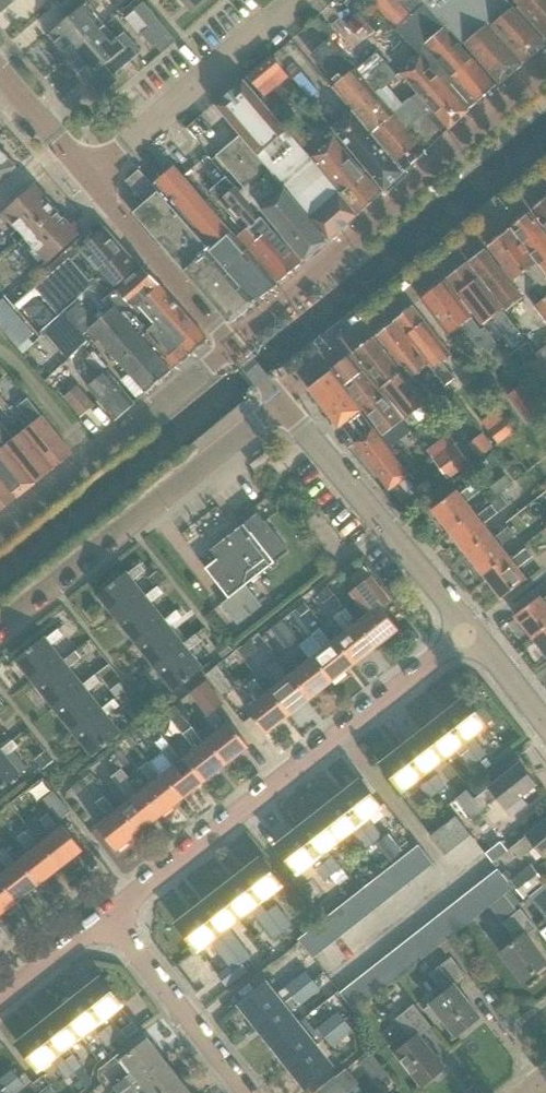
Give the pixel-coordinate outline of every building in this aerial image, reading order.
[(94,11),(102,4),(98,0),(69,0),(58,9),(67,19),(49,35),(57,44),(59,42),(71,56),(106,25),(94,11)] [(193,13),(208,0),(182,0),(193,13)] [(361,75),(366,81),(408,130),(412,126),(430,146),(445,133),(449,129),(469,112),(498,87),(472,58),(473,57),(435,14),(422,0),(371,0),(397,29),(421,57),(401,74),(417,92),(404,103),(388,85),(398,77),(386,64),(381,58),(361,75)] [(435,14),(473,57),(476,55),(501,84),(545,45),(545,0),(422,0),(435,14)] [(159,18),(142,32),(154,46),(171,32),(159,18)] [(125,31),(117,38),(106,25),(71,56),(82,70),(80,71),(88,80),(106,65),(114,75),(142,51),(125,31)] [(330,39),(315,52),(335,76),(327,83),(352,112),(353,112),(405,172),(427,152),(408,130),(366,81),(361,75),(330,39)] [(247,79),(263,97),(285,78),(270,60),(247,79)] [(310,157),(245,80),(216,104),(282,183),(280,185),(327,240),(328,239),(329,240),(357,216),(357,215),(358,214),(315,163),(314,164),(309,158),(310,157)] [(352,112),(332,129),(385,191),(405,172),(353,112),(352,112)] [(183,133),(163,149),(170,158),(190,141),(183,133)] [(241,136),(217,156),(245,190),(269,170),(266,166),(241,136)] [(314,163),(315,162),(359,215),(382,196),(334,138),(310,158),(314,163)] [(16,166),(0,147),(0,180),(16,166)] [(140,169),(125,182),(138,196),(146,203),(135,213),(231,323),(255,302),(253,300),(257,296),(259,299),(277,284),(278,283),(175,166),(154,185),(140,169)] [(280,282),(302,264),(257,213),(227,177),(211,190),(247,230),(254,225),(263,235),(250,246),(280,282)] [(13,235),(20,243),(27,237),(58,210),(35,186),(1,216),(7,223),(10,220),(19,230),(13,235)] [(284,190),(257,213),(302,264),(328,242),(284,190)] [(533,209),(545,227),(545,198),(533,209)] [(58,210),(27,237),(20,243),(27,251),(34,246),(48,262),(79,234),(58,210)] [(513,226),(538,259),(545,270),(545,233),(530,212),(513,226)] [(140,267),(124,249),(106,228),(96,236),(91,230),(77,242),(100,270),(99,271),(113,288),(108,292),(109,293),(123,281),(140,267)] [(539,264),(511,228),(490,245),(515,279),(528,269),(538,282),(536,284),(545,297),(545,274),(539,264)] [(486,248),(470,260),(508,310),(524,296),(486,248)] [(81,268),(69,253),(52,268),(55,272),(40,285),(66,316),(82,302),(97,320),(114,306),(124,318),(125,317),(134,327),(146,341),(149,338),(175,368),(207,340),(143,267),(124,283),(123,281),(109,293),(108,292),(97,279),(93,283),(81,268)] [(467,262),(447,278),(483,326),(493,317),(512,340),(521,333),(467,262)] [(486,328),(482,330),(446,280),(422,298),(450,334),(462,324),(480,349),(484,347),(488,353),(498,345),(494,340),(486,328)] [(537,305),(545,317),(545,298),(537,305)] [(124,318),(114,306),(97,320),(82,302),(66,316),(83,335),(87,332),(97,342),(100,339),(147,393),(172,371),(146,341),(134,327),(125,317),(124,318)] [(396,320),(430,363),(434,368),(453,353),(413,304),(396,319),(396,320)] [(379,334),(415,377),(430,363),(396,320),(379,334)] [(354,353),(406,419),(427,401),(375,336),(357,350),(354,353)] [(66,360),(83,372),(97,352),(81,340),(66,360)] [(537,353),(539,356),(525,367),(544,394),(539,397),(545,408),(545,346),(537,353)] [(384,434),(381,437),(393,454),(397,450),(394,446),(410,432),(401,420),(351,356),(335,369),(384,434)] [(108,370),(89,386),(117,419),(135,403),(108,370)] [(309,388),(339,427),(360,410),(331,371),(309,388)] [(64,396),(81,416),(96,403),(78,383),(64,396)] [(507,396),(527,422),(543,410),(523,384),(507,396)] [(19,405),(33,422),(24,430),(55,468),(73,453),(28,397),(19,405)] [(482,419),(502,439),(519,423),(499,403),(482,419)] [(442,421),(450,431),(461,423),(453,412),(442,421)] [(0,420),(0,438),(37,483),(55,468),(24,430),(15,437),(0,420)] [(381,437),(374,428),(355,442),(390,490),(409,475),(393,454),(381,437)] [(471,444),(482,457),(495,446),(484,434),(471,444)] [(18,498),(37,483),(0,438),(0,475),(18,498)] [(433,458),(449,479),(471,463),(455,442),(433,458)] [(18,498),(0,475),(0,512),(18,498)] [(457,490),(433,509),(450,531),(474,512),(467,502),(481,491),(474,483),(460,494),(457,490)] [(474,512),(450,531),(468,553),(492,534),(484,524),(498,512),(509,504),(500,494),(490,502),(492,504),(477,516),(474,512)] [(265,521),(206,568),(229,598),(222,604),(238,625),(262,606),(246,584),(288,551),(265,521)] [(492,534),(468,553),(485,575),(509,556),(501,546),(516,534),(509,526),(495,538),(492,534)] [(485,575),(502,598),(527,578),(518,567),(532,556),(526,548),(512,559),(509,556),(485,575)] [(97,595),(117,619),(146,595),(134,581),(146,571),(140,564),(128,573),(126,571),(97,595)] [(371,576),(351,593),(367,613),(357,621),(358,622),(377,646),(399,629),(382,608),(391,600),(371,576)] [(146,595),(117,619),(136,643),(165,619),(153,604),(164,594),(158,586),(146,596),(146,595)] [(516,615),(533,637),(545,627),(545,598),(544,600),(541,596),(516,615)] [(355,663),(377,646),(358,622),(354,624),(343,610),(336,616),(346,630),(336,639),(355,663)] [(178,611),(166,620),(165,619),(136,643),(156,667),(184,643),(172,627),(183,617),(178,611)] [(312,634),(324,648),(314,656),(333,681),(355,663),(336,639),(332,642),(321,627),(312,634)] [(533,637),(545,653),(545,627),(533,637)] [(65,661),(53,646),(65,635),(59,629),(47,638),(46,636),(16,660),(36,684),(65,661)] [(156,667),(175,691),(204,667),(191,651),(203,641),(197,634),(185,644),(184,643),(156,667)] [(291,651),(302,665),(292,673),(311,698),(333,681),(314,656),(310,658),(299,644),(291,651)] [(85,684),(84,684),(71,667),(82,658),(77,651),(65,661),(36,684),(55,708),(85,684)] [(269,690),(289,715),(311,698),(292,673),(288,675),(277,661),(269,667),(280,682),(269,690)] [(217,666),(207,674),(223,695),(234,686),(217,666)] [(96,675),(84,684),(85,684),(55,708),(74,732),(104,708),(90,692),(102,682),(96,675)] [(267,732),(289,715),(269,690),(266,692),(255,678),(247,684),(258,699),(248,707),(267,732)] [(190,693),(208,717),(218,730),(208,738),(228,763),(250,746),(231,721),(226,724),(215,711),(224,703),(207,680),(190,693)] [(115,699),(104,708),(74,732),(93,756),(123,733),(109,715),(120,706),(115,699)] [(464,741),(470,747),(480,760),(488,754),(478,741),(472,734),(485,725),(465,700),(444,716),(464,741)] [(444,716),(424,732),(444,757),(464,741),(444,716)] [(160,729),(168,739),(178,732),(170,721),(160,729)] [(186,734),(197,748),(187,756),(206,780),(228,763),(208,738),(205,741),(194,728),(186,734)] [(444,757),(424,732),(404,748),(424,773),(444,757)] [(20,773),(7,757),(19,747),(14,740),(1,750),(1,749),(0,750),(0,790),(20,773)] [(164,751),(175,765),(165,773),(184,798),(206,780),(187,756),(183,759),(172,745),(164,751)] [(462,754),(471,767),(480,760),(470,747),(462,754)] [(424,773),(404,748),(383,764),(403,789),(424,773)] [(111,757),(120,768),(130,760),(121,749),(111,757)] [(184,798),(165,773),(160,776),(149,762),(141,768),(152,782),(142,790),(162,815),(184,798)] [(514,816),(528,804),(522,797),(538,785),(520,763),(474,799),(467,791),(457,799),(473,818),(498,798),(507,809),(508,808),(514,816)] [(121,808),(140,832),(162,815),(142,790),(139,793),(128,779),(130,777),(122,767),(111,776),(131,800),(121,808)] [(438,772),(429,779),(440,792),(448,785),(438,772)] [(82,778),(72,785),(78,793),(88,786),(82,778)] [(440,792),(429,779),(420,786),(431,799),(440,792)] [(360,780),(339,797),(360,823),(365,829),(374,823),(368,816),(380,806),(360,780)] [(54,791),(44,799),(60,819),(70,810),(54,791)] [(98,826),(117,850),(140,832),(121,808),(118,810),(106,796),(98,803),(109,817),(98,826)] [(367,849),(376,842),(365,829),(360,823),(339,797),(319,813),(339,839),(352,829),(357,836),(367,849)] [(343,868),(328,848),(339,839),(319,813),(299,829),(335,874),(343,868)] [(62,867),(83,850),(64,825),(60,828),(48,814),(40,820),(52,834),(42,842),(62,867)] [(431,835),(446,855),(472,834),(457,815),(431,835)] [(512,847),(521,858),(537,846),(545,856),(545,855),(545,820),(512,847)] [(365,829),(376,842),(384,836),(374,823),(365,829)] [(501,843),(502,842),(502,841),(508,836),(499,826),(491,832),(500,842),(501,843)] [(299,829),(278,845),(298,871),(311,861),(316,867),(326,881),(335,874),(299,829)] [(21,859),(40,884),(62,867),(42,842),(38,845),(26,831),(18,837),(30,851),(21,859)] [(389,833),(377,842),(391,859),(403,850),(393,838),(389,833)] [(502,842),(501,843),(500,842),(487,852),(493,861),(508,850),(502,842)] [(419,844),(410,852),(425,871),(434,863),(419,844)] [(40,884),(21,859),(16,862),(4,848),(0,851),(0,859),(8,869),(0,875),(0,880),(17,902),(40,884)] [(400,859),(415,878),(425,871),(410,852),(400,859)] [(240,875),(260,900),(281,884),(261,858),(240,875)] [(391,866),(406,885),(415,878),(400,859),(391,866)] [(525,898),(545,882),(532,862),(510,878),(525,898)] [(382,873),(397,892),(406,885),(391,866),(382,873)] [(503,895),(505,894),(513,887),(498,869),(489,876),(503,895)] [(373,881),(388,900),(397,892),(382,873),(373,881)] [(275,938),(285,931),(268,911),(260,900),(240,875),(220,891),(240,916),(251,908),(275,938)] [(503,895),(489,876),(479,883),(494,902),(503,895)] [(17,902),(0,880),(0,916),(17,902)] [(364,888),(379,907),(388,900),(373,881),(364,888)] [(470,891),(485,909),(490,905),(494,902),(479,883),(470,891)] [(529,896),(545,918),(545,883),(529,896)] [(355,895),(370,914),(379,907),(364,888),(355,895)] [(243,963),(252,956),(228,926),(240,916),(220,891),(199,907),(243,963)] [(461,898),(476,917),(485,909),(470,891),(461,898)] [(494,902),(490,905),(503,922),(518,910),(505,894),(503,895),(494,902)] [(345,902),(360,921),(370,914),(355,895),(345,902)] [(452,905),(467,924),(476,917),(461,898),(452,905)] [(336,910),(351,929),(360,921),(345,902),(336,910)] [(268,911),(285,931),(293,924),(277,904),(268,911)] [(443,912),(458,931),(467,924),(452,905),(443,912)] [(178,923),(198,949),(210,939),(230,965),(218,974),(227,986),(249,970),(243,963),(199,907),(178,923)] [(501,952),(524,981),(545,964),(545,961),(526,936),(536,928),(521,908),(518,910),(503,922),(513,934),(508,937),(513,943),(501,952)] [(327,917),(342,936),(351,929),(336,910),(327,917)] [(434,920),(448,938),(458,931),(443,912),(434,920)] [(318,924),(333,943),(342,936),(327,917),(318,924)] [(424,927),(439,946),(448,938),(434,920),(424,927)] [(309,931),(324,950),(333,943),(318,924),(309,931)] [(415,934),(430,953),(439,946),(424,927),(415,934)] [(314,958),(324,950),(309,931),(299,939),(314,958)] [(406,941),(421,960),(430,953),(415,934),(406,941)] [(397,949),(412,967),(421,960),(406,941),(397,949)] [(298,947),(278,964),(286,974),(307,957),(298,947)] [(388,956),(403,975),(412,967),(397,949),(388,956)] [(379,963),(394,982),(403,975),(388,956),(379,963)] [(448,993),(432,1006),(456,1035),(481,1016),(456,985),(468,976),(453,958),(433,974),(448,993)] [(370,970),(384,989),(394,982),(379,963),(370,970)] [(283,1003),(294,996),(314,979),(306,970),(287,987),(276,995),(267,983),(241,1003),(258,1024),(283,1004),(283,1003)] [(360,977),(375,996),(384,989),(370,970),(360,977)] [(351,985),(366,1003),(375,996),(360,977),(351,985)] [(100,1021),(105,1028),(115,1041),(124,1034),(109,1014),(122,1004),(102,978),(79,996),(100,1021)] [(314,979),(294,996),(301,1005),(321,988),(314,979)] [(356,1011),(366,1003),(351,985),(342,992),(356,1011)] [(81,1036),(100,1021),(79,996),(60,1011),(81,1036)] [(258,1024),(274,1044),(300,1024),(283,1004),(258,1024)] [(413,1039),(396,1053),(422,1086),(446,1067),(421,1036),(433,1026),(415,1004),(397,1019),(413,1039)] [(60,1011),(40,1027),(76,1072),(84,1066),(68,1046),(81,1036),(60,1011)] [(316,1044),(326,1036),(346,1020),(339,1011),(318,1027),(308,1035),(300,1024),(274,1044),(290,1065),(316,1044)] [(346,1020),(326,1036),(333,1046),(354,1029),(346,1020)] [(40,1027),(19,1044),(39,1069),(52,1058),(68,1078),(76,1072),(40,1027)] [(108,1047),(115,1041),(105,1028),(97,1034),(108,1047)] [(140,1080),(165,1059),(149,1038),(123,1059),(139,1079),(140,1080)] [(316,1044),(290,1065),(306,1085),(332,1065),(316,1044)] [(372,1053),(361,1062),(378,1082),(389,1074),(372,1053)] [(140,1080),(139,1079),(132,1084),(133,1085),(123,1092),(139,1092),(146,1088),(150,1092),(164,1092),(181,1079),(165,1059),(140,1080)] [(7,1088),(20,1078),(13,1070),(0,1080),(7,1088)] [(126,1076),(112,1086),(118,1092),(123,1092),(133,1085),(132,1084),(126,1076)] [(20,1078),(7,1088),(11,1092),(17,1092),(26,1086),(20,1078)] [(181,1079),(164,1092),(192,1092),(181,1079)] [(339,1080),(323,1092),(350,1092),(348,1090),(339,1080)] [(357,1083),(348,1090),(350,1092),(365,1092),(357,1083)]
